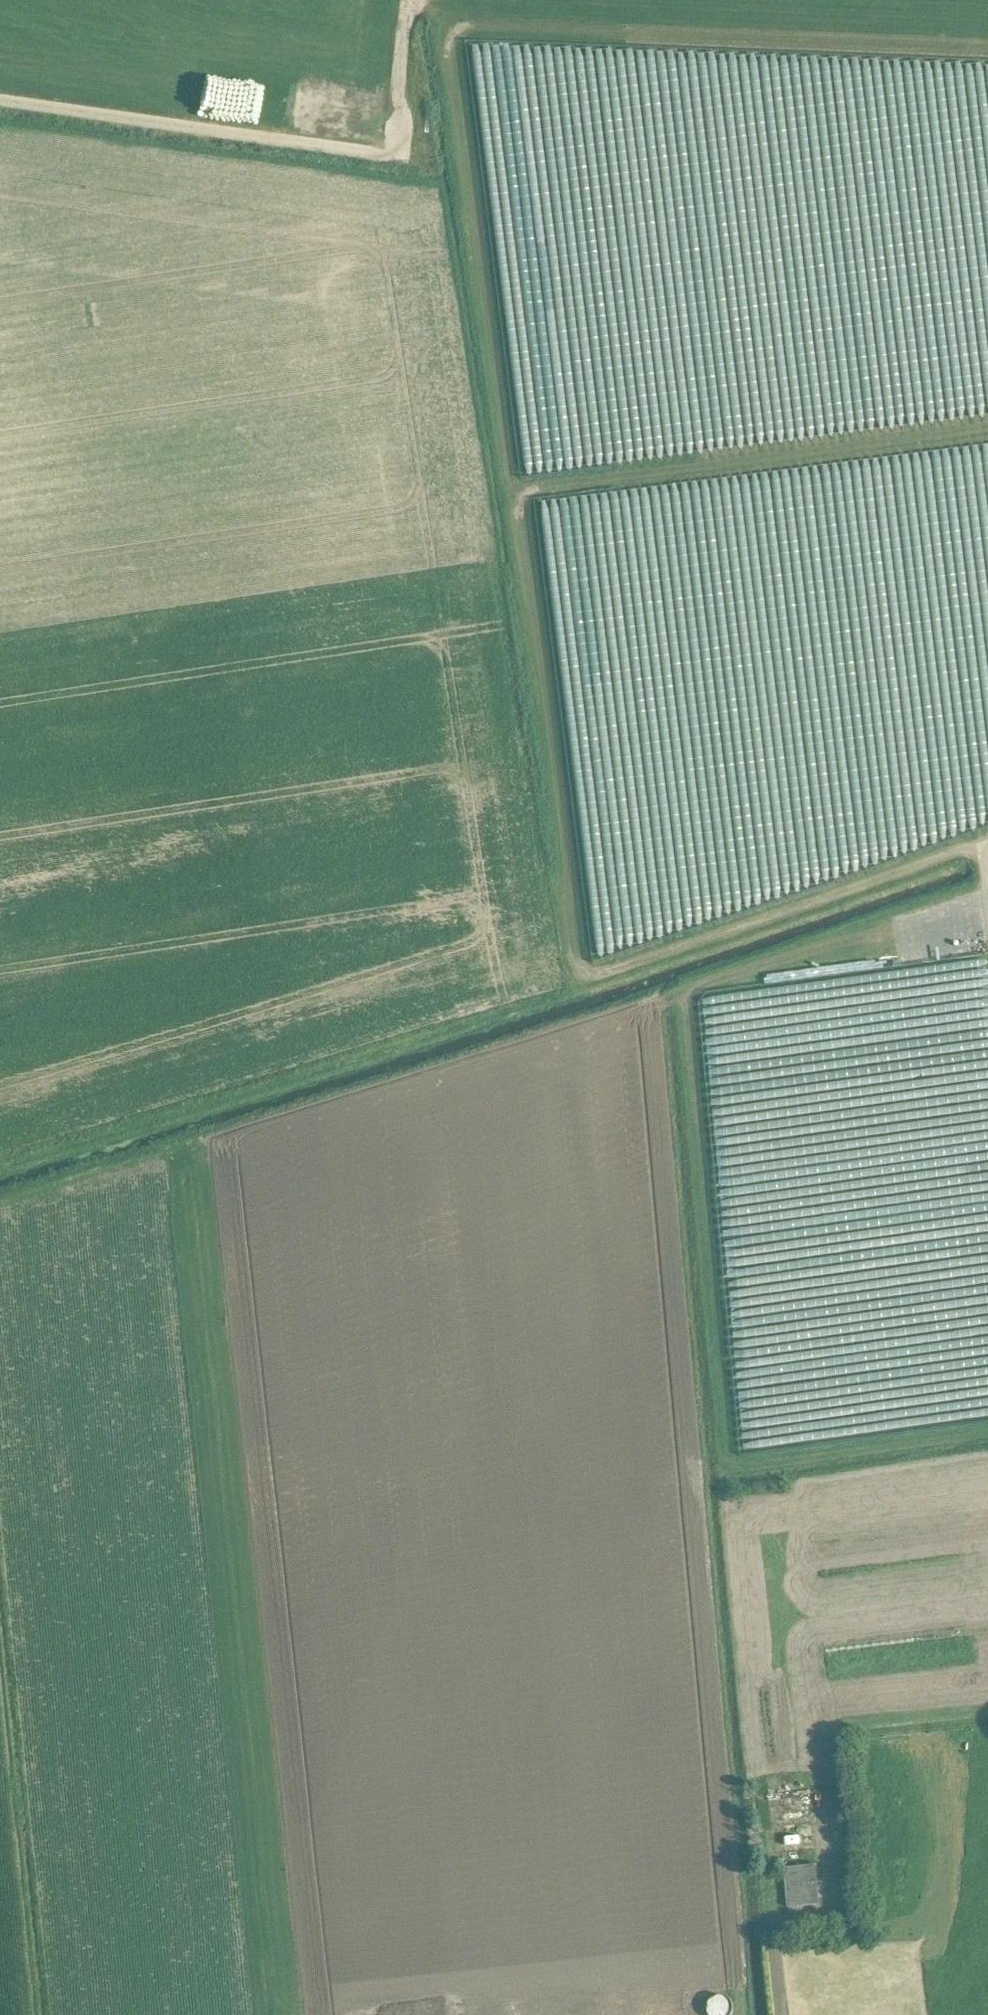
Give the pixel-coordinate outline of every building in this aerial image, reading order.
[(787,1907),(819,1904),(816,1864),(784,1867),(787,1907)]
